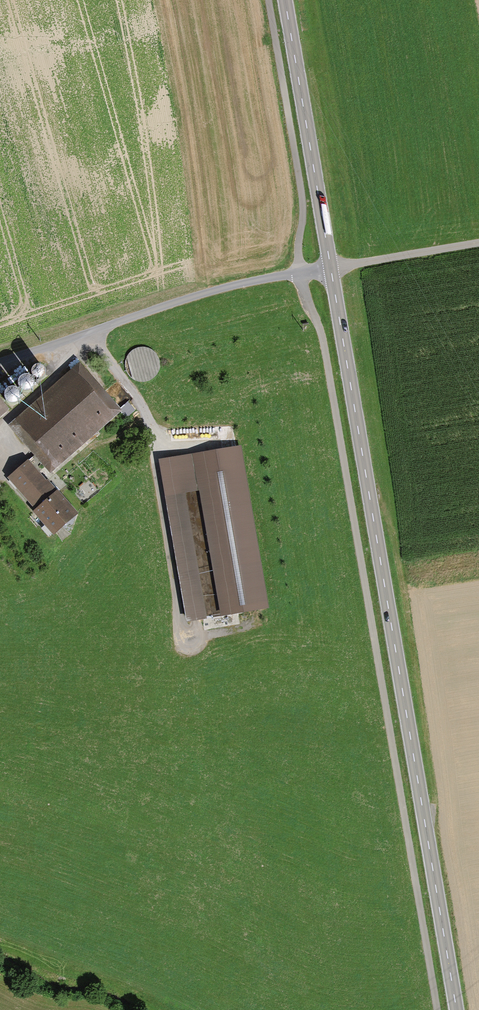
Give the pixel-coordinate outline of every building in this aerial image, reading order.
[(157,374),(159,369),(159,364),(158,359),(155,354),(151,351),(145,349),(140,349),(134,351),(130,354),(127,359),(125,365),(126,371),(129,376),(133,380),(138,382),(143,383),(149,382),(154,379),(157,374)] [(80,364),(8,427),(51,476),(122,413),(80,364)] [(46,382),(46,380),(46,377),(45,375),(43,373),(41,372),(38,372),(36,373),(34,374),(32,376),(31,378),(31,381),(32,384),(34,385),(36,387),(39,387),(41,387),(43,386),(45,384),(46,382)] [(34,393),(35,391),(34,388),(33,386),(31,384),(29,383),(26,383),(23,383),(21,385),(19,387),(18,389),(18,392),(19,395),(21,397),(24,398),(26,399),(29,399),(31,397),(33,395),(34,393)] [(20,398),(18,396),(15,394),(12,394),(10,395),(7,396),(5,399),(5,401),(5,404),(5,406),(7,408),(9,410),(12,411),(14,411),(17,410),(19,408),(21,406),(21,403),(21,400),(20,398)] [(9,411),(0,401),(0,419),(9,411)] [(241,447),(158,461),(186,623),(208,620),(187,494),(200,492),(221,616),(268,608),(241,447)] [(28,462),(8,480),(36,512),(32,514),(54,538),(79,516),(48,481),(47,482),(28,462)]
